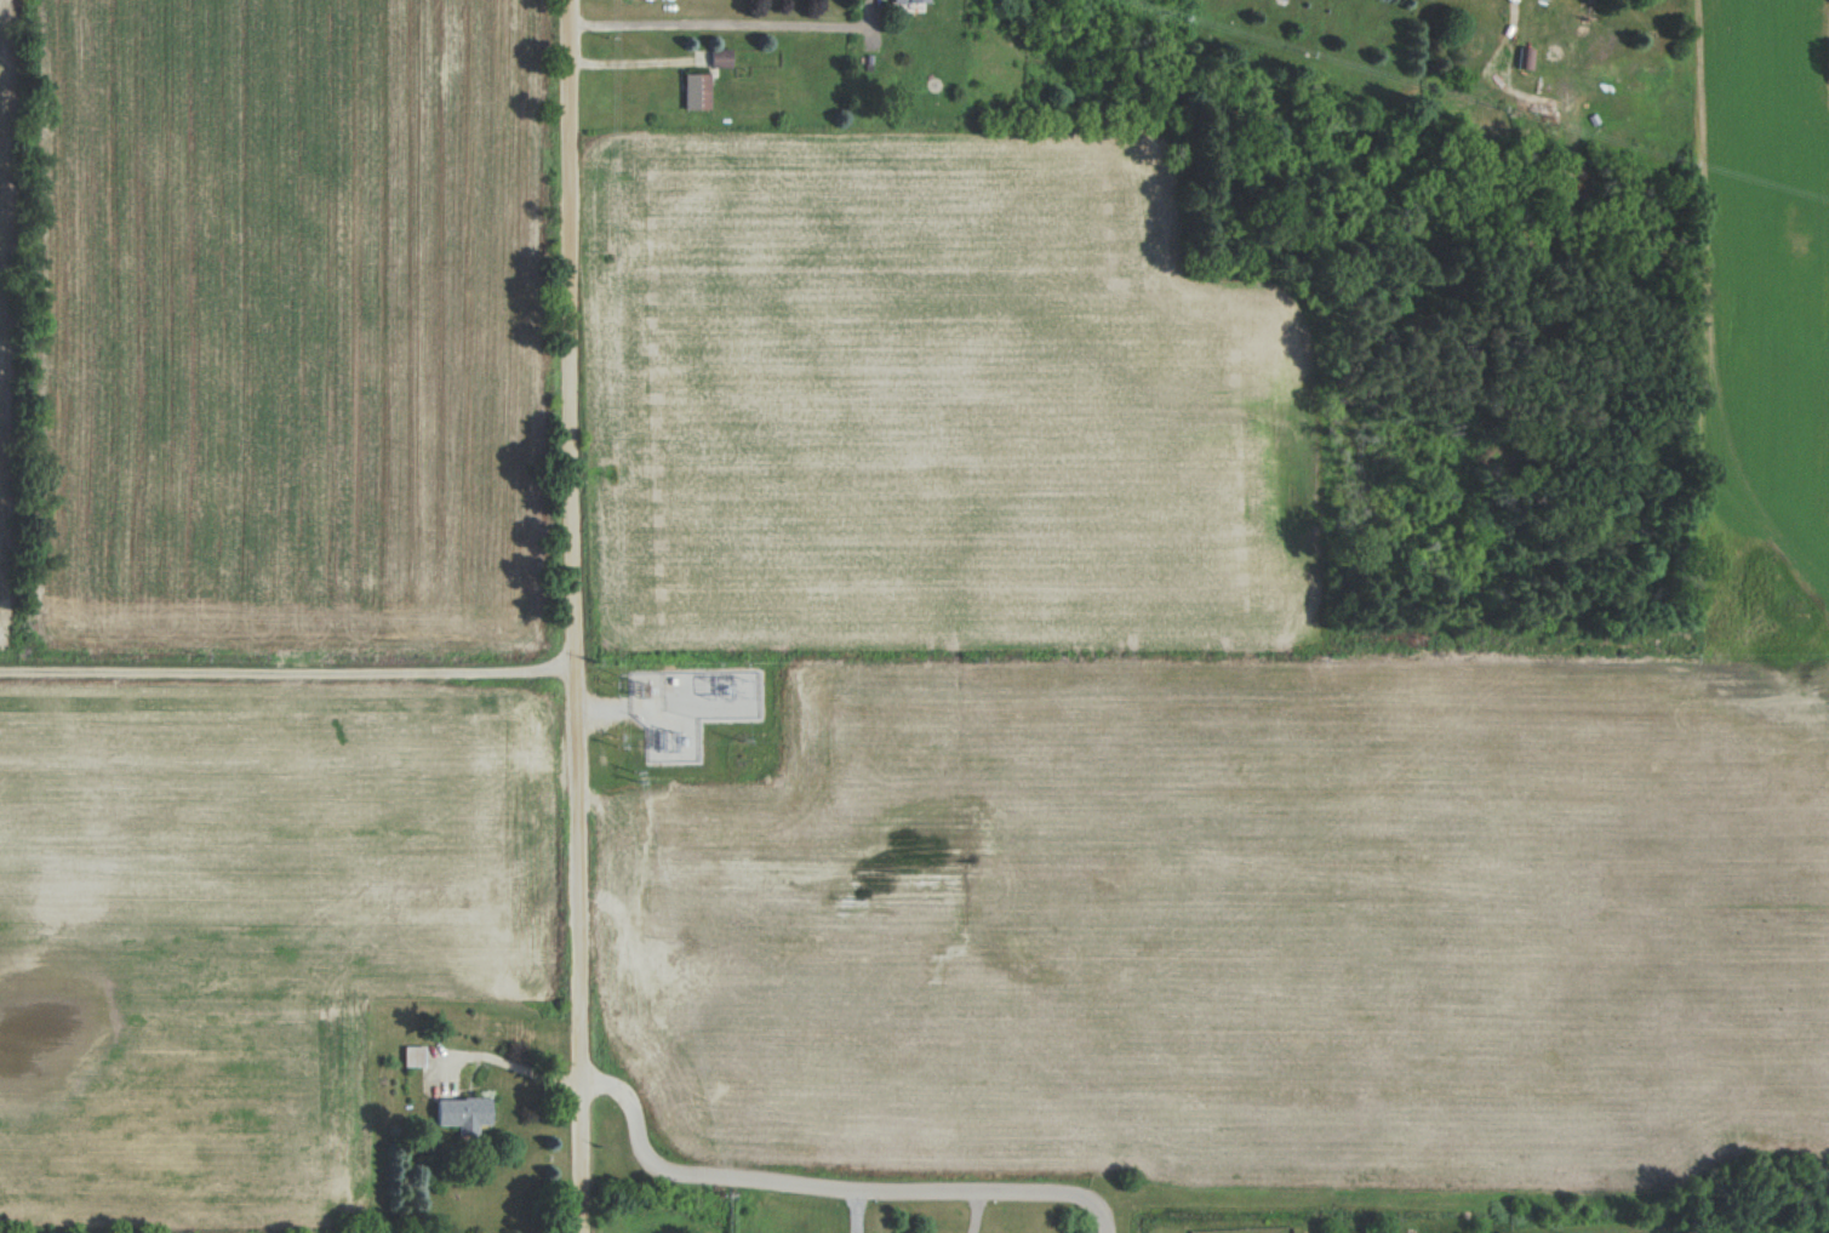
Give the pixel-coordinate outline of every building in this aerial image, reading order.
[(732,67),(731,49),(710,49),(710,68),(732,67)] [(684,74),(684,110),(710,109),(709,74),(684,74)] [(436,1099),(436,1125),(457,1125),(457,1134),(477,1134),(477,1125),(490,1124),(490,1098),(436,1099)]
